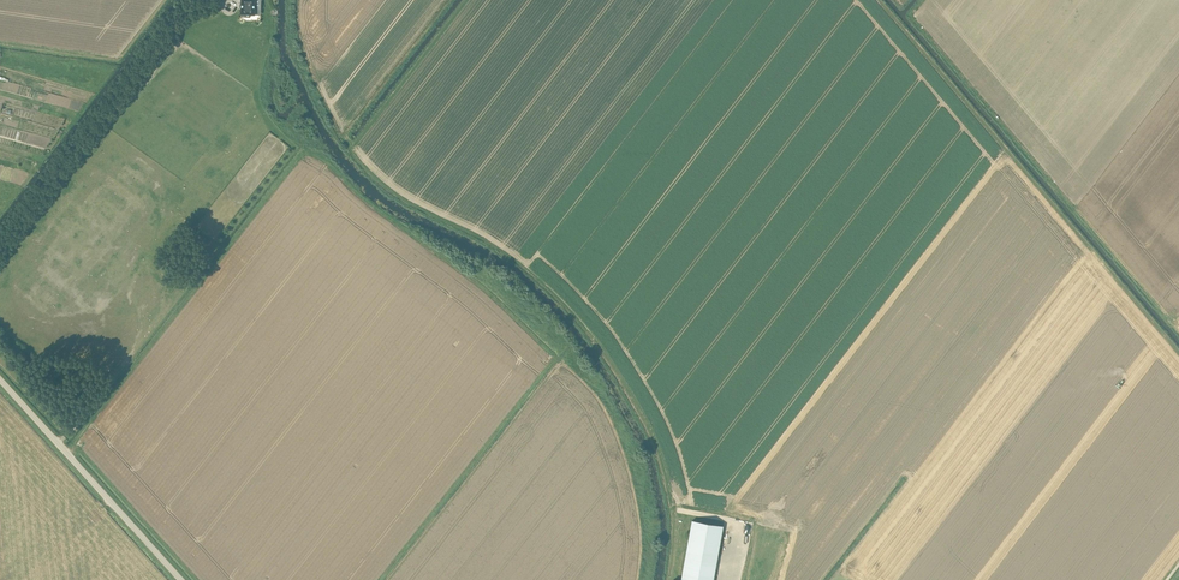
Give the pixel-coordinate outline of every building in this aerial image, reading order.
[(241,14),(245,14),(245,15),(245,17),(250,17),(250,15),(255,15),(255,9),(261,9),(261,0),(241,0),(241,14)] [(723,526),(691,520),(681,579),(713,579),(723,526)]
